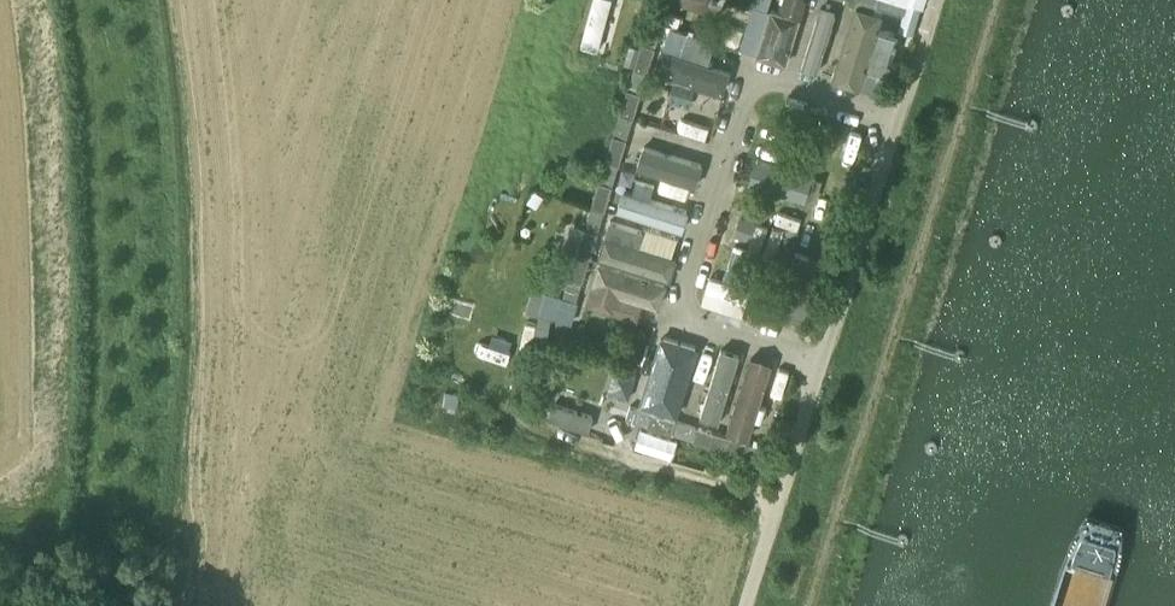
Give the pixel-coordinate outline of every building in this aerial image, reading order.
[(608,54),(623,0),(591,0),(578,46),(608,54)] [(708,0),(669,0),(705,10),(708,0)] [(782,12),(792,15),(801,18),(807,0),(781,0),(778,11),(782,12)] [(903,0),(880,0),(878,7),(903,15),(907,1),(903,0)] [(921,4),(909,1),(905,16),(903,16),(899,31),(912,34),(913,35),(921,4)] [(880,17),(856,9),(833,81),(858,89),(880,17)] [(789,22),(750,10),(736,55),(775,66),(789,22)] [(814,79),(831,18),(811,13),(795,74),(814,79)] [(642,43),(656,47),(661,28),(648,24),(642,43)] [(655,47),(642,43),(634,68),(648,72),(655,47)] [(727,70),(663,52),(658,70),(722,87),(727,70)] [(861,88),(881,94),(887,72),(868,66),(861,88)] [(648,72),(634,68),(630,82),(643,86),(648,72)] [(695,97),(651,84),(645,104),(689,116),(695,97)] [(641,93),(628,89),(620,114),(633,119),(641,93)] [(620,114),(613,135),(627,139),(633,119),(620,114)] [(627,139),(613,135),(606,160),(619,165),(627,139)] [(700,168),(642,151),(634,180),(692,196),(700,168)] [(808,201),(816,174),(752,155),(744,183),(808,201)] [(613,185),(619,165),(606,160),(599,181),(613,185)] [(613,185),(599,181),(591,206),(605,211),(613,185)] [(679,210),(623,194),(616,219),(672,235),(679,210)] [(598,232),(605,211),(591,206),(585,227),(598,232)] [(740,216),(734,235),(750,240),(756,221),(740,216)] [(585,227),(577,252),(591,257),(598,232),(585,227)] [(658,253),(607,238),(601,260),(652,275),(658,253)] [(774,311),(803,320),(822,259),(793,250),(774,311)] [(583,282),(591,257),(577,252),(569,277),(583,282)] [(657,285),(597,267),(586,302),(646,320),(657,285)] [(741,315),(750,288),(709,274),(700,301),(741,315)] [(569,277),(562,299),(576,303),(583,282),(569,277)] [(538,311),(544,291),(533,288),(526,312),(537,315),(538,311)] [(576,303),(562,299),(557,317),(579,324),(585,306),(576,303)] [(543,353),(552,316),(538,311),(537,315),(528,350),(543,353)] [(468,350),(500,361),(509,336),(477,325),(468,350)] [(690,347),(658,336),(636,401),(668,412),(690,347)] [(714,427),(733,359),(712,353),(693,421),(714,427)] [(606,395),(630,400),(635,372),(612,367),(606,395)] [(763,439),(783,376),(764,370),(743,433),(763,439)] [(540,415),(592,428),(599,400),(546,388),(540,415)] [(625,418),(647,425),(651,412),(630,405),(625,418)] [(651,412),(647,425),(672,433),(677,420),(651,412)] [(693,440),(698,426),(677,419),(677,420),(672,433),(693,440)] [(693,440),(718,447),(722,434),(698,426),(693,440)] [(748,441),(722,434),(718,447),(743,455),(748,441)] [(767,448),(748,441),(743,455),(763,461),(767,448)]
